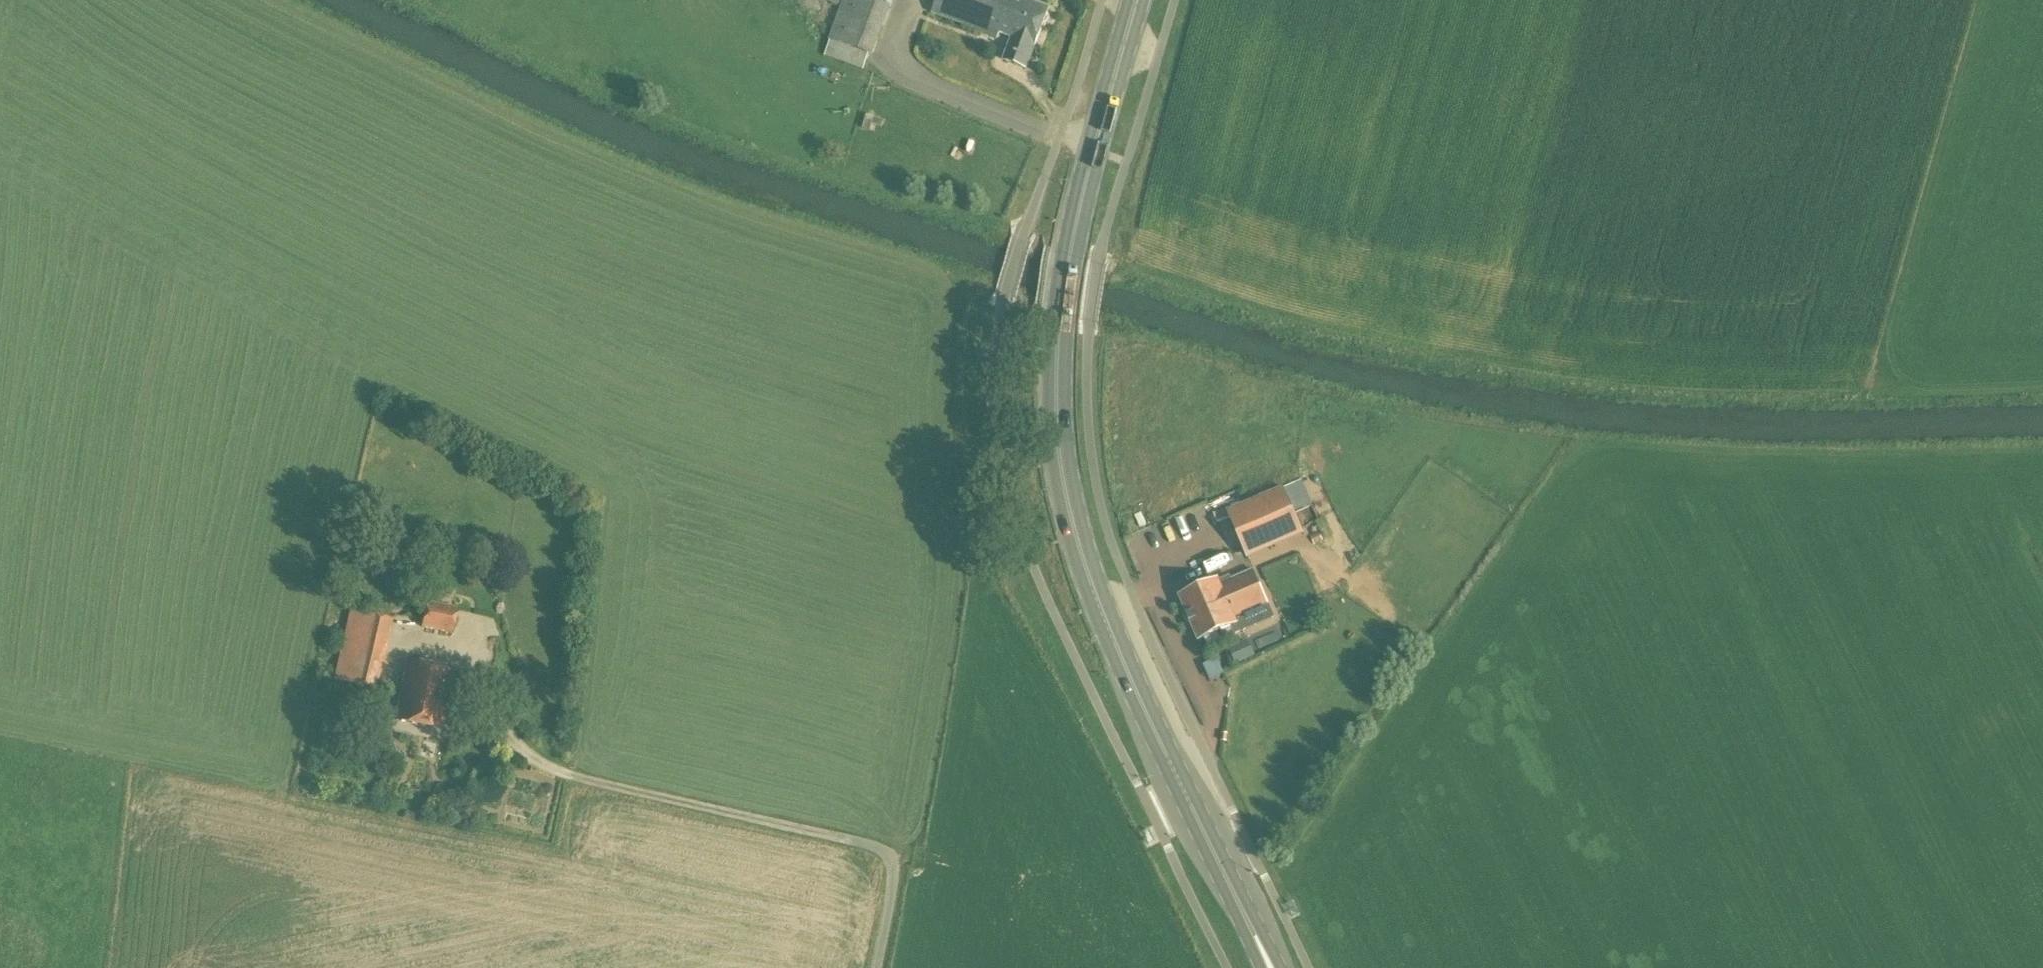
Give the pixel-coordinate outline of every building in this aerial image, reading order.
[(895,0),(872,0),(891,8),(892,8),(895,0)] [(931,14),(998,39),(1000,34),(1013,39),(1005,60),(1026,69),(1049,9),(1026,0),(937,0),(931,14)] [(863,70),(868,55),(830,41),(825,56),(863,70)] [(1297,517),(1314,512),(1302,475),(1285,481),(1297,517)] [(1247,557),(1248,556),(1246,552),(1300,528),(1283,489),(1228,513),(1230,519),(1247,557)] [(1126,510),(1130,529),(1141,527),(1137,508),(1126,510)] [(1226,508),(1214,513),(1218,524),(1230,519),(1228,513),(1226,508)] [(1268,606),(1252,570),(1220,584),(1218,580),(1179,597),(1198,641),(1201,640),(1231,627),(1234,635),(1257,625),(1255,620),(1273,613),(1269,605),(1268,606)] [(453,634),(458,609),(427,602),(421,628),(453,634)] [(376,691),(392,620),(350,610),(334,681),(376,691)] [(443,729),(454,672),(407,663),(396,720),(443,729)]
